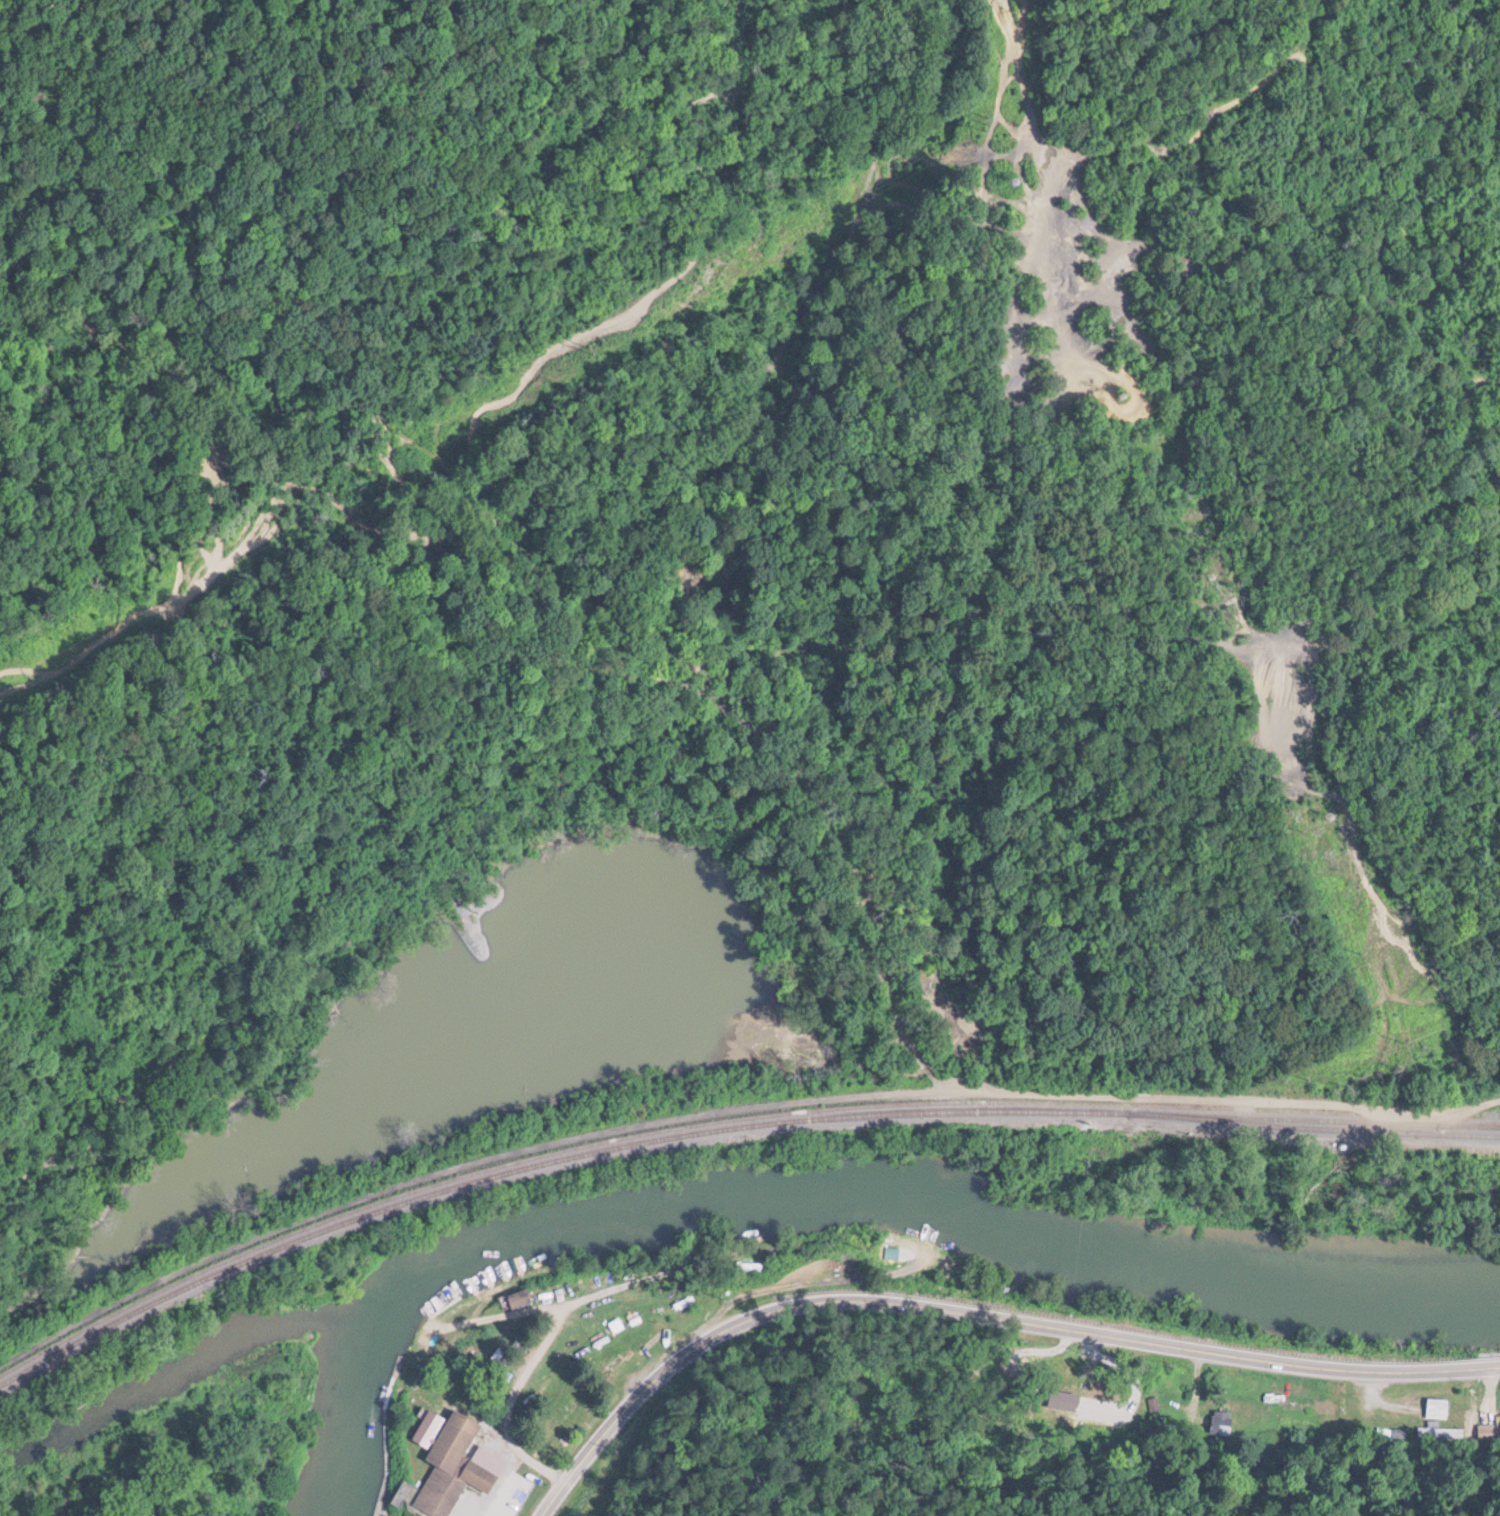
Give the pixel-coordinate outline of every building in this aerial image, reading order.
[(759,1258),(740,1258),(740,1269),(759,1269),(759,1258)] [(533,1303),(530,1288),(500,1295),(503,1310),(533,1303)] [(1447,1418),(1447,1398),(1426,1398),(1426,1418),(1447,1418)] [(466,1481),(490,1494),(500,1475),(465,1457),(483,1423),(454,1408),(427,1459),(435,1463),(413,1505),(434,1515),(448,1515),(466,1481)] [(430,1447),(446,1417),(430,1409),(414,1438),(430,1447)] [(1232,1411),(1209,1409),(1207,1432),(1229,1434),(1232,1411)]
